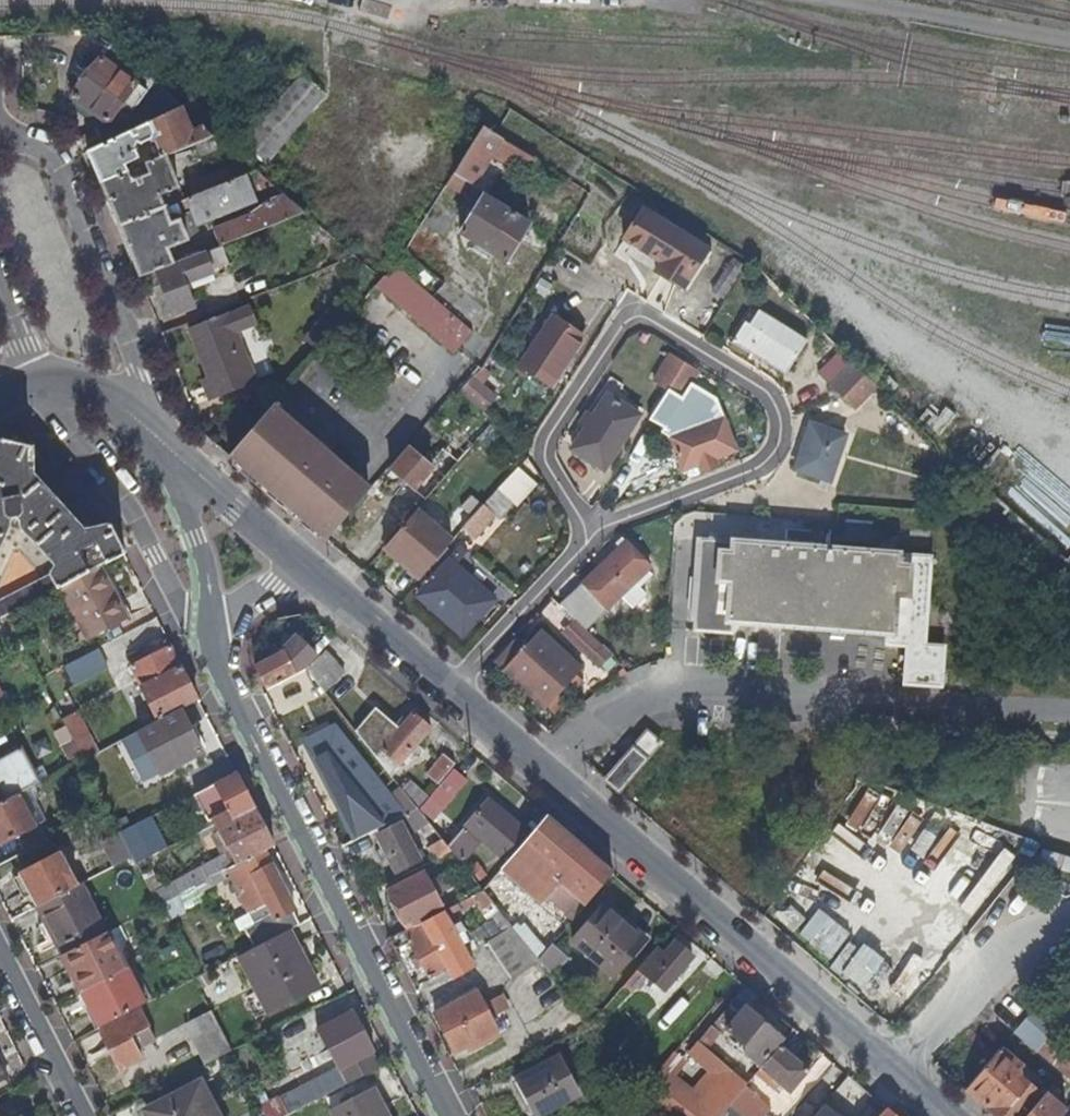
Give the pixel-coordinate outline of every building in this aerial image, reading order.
[(124,73),(132,62),(111,44),(109,43),(70,97),(106,121),(109,116),(121,98),(128,103),(133,107),(146,88),(124,73)] [(321,94),(299,75),(239,146),(260,165),(321,94)] [(159,86),(143,105),(154,117),(180,105),(159,86)] [(121,98),(109,116),(114,121),(128,103),(121,98)] [(105,122),(74,135),(78,138),(82,144),(85,151),(154,117),(143,105),(124,120),(114,121),(105,122)] [(150,136),(159,157),(164,156),(192,143),(213,134),(204,126),(190,132),(185,120),(193,116),(180,105),(154,117),(85,151),(99,183),(126,172),(123,164),(139,157),(133,144),(150,136)] [(1066,123),(1068,115),(1059,113),(1058,122),(1066,123)] [(511,165),(514,161),(521,151),(482,127),(453,173),(473,186),(493,154),(511,165)] [(196,154),(223,143),(213,134),(192,143),(196,154)] [(123,164),(126,172),(143,165),(159,157),(150,136),(133,144),(139,157),(123,164)] [(521,151),(514,161),(526,169),(532,157),(521,151)] [(129,179),(126,172),(99,183),(114,217),(118,227),(162,208),(183,199),(177,186),(164,156),(159,157),(143,165),(146,171),(129,179)] [(187,184),(192,195),(253,169),(244,161),(187,184)] [(214,232),(218,244),(301,211),(253,169),(192,195),(183,199),(162,208),(118,227),(138,276),(154,270),(173,262),(165,245),(184,237),(182,231),(253,201),(249,189),(254,187),(268,198),(247,214),(218,226),(214,232)] [(519,238),(548,255),(556,242),(557,240),(483,195),(459,233),(505,261),(519,238)] [(637,216),(624,237),(687,278),(700,258),(637,216)] [(222,249),(207,254),(213,272),(228,267),(222,249)] [(707,294),(721,303),(745,267),(731,258),(707,294)] [(193,308),(187,292),(182,280),(175,261),(173,262),(154,270),(173,316),(193,308)] [(401,265),(375,293),(454,358),(476,334),(401,265)] [(191,277),(182,280),(187,292),(196,289),(191,277)] [(205,375),(198,378),(207,399),(255,378),(239,334),(254,327),(245,307),(188,329),(205,375)] [(750,327),(745,324),(734,344),(785,375),(805,342),(759,314),(750,327)] [(582,336),(553,317),(520,365),(549,383),(582,336)] [(817,374),(830,386),(851,364),(839,351),(817,374)] [(655,379),(668,387),(684,363),(671,354),(655,379)] [(682,396),(686,389),(698,371),(684,363),(668,387),(682,396)] [(851,364),(830,386),(842,397),(862,374),(851,364)] [(698,371),(686,389),(699,397),(710,379),(698,371)] [(854,409),(875,387),(862,374),(842,397),(854,409)] [(496,396),(471,375),(460,388),(485,409),(496,396)] [(330,434),(280,391),(227,452),(323,536),(367,486),(371,481),(328,446),(334,437),(330,434)] [(608,394),(572,448),(604,469),(640,415),(608,394)] [(952,447),(969,426),(935,399),(918,420),(952,447)] [(721,417),(722,421),(732,445),(746,439),(735,411),(721,417)] [(735,452),(732,445),(722,421),(671,440),(683,472),(735,452)] [(811,423),(796,470),(830,481),(844,435),(811,423)] [(46,484),(33,452),(26,436),(11,432),(0,442),(0,542),(7,527),(6,524),(8,521),(15,519),(17,522),(18,529),(52,565),(48,576),(0,601),(0,619),(7,616),(65,586),(104,565),(123,555),(109,527),(107,527),(100,527),(93,526),(86,524),(80,521),(73,518),(67,513),(60,507),(55,500),(51,494),(46,484)] [(427,459),(406,442),(384,467),(389,472),(421,498),(460,453),(449,443),(443,450),(437,446),(427,459)] [(519,484),(507,473),(481,505),(492,514),(519,484)] [(458,507),(468,516),(478,502),(469,494),(458,507)] [(473,536),(492,514),(481,505),(478,502),(468,516),(460,525),(473,536)] [(451,536),(414,506),(381,544),(419,576),(451,536)] [(758,532),(760,516),(689,511),(688,526),(758,532)] [(624,540),(583,581),(607,607),(648,566),(624,540)] [(702,542),(695,629),(732,632),(733,622),(885,633),(884,644),(908,646),(905,683),(941,686),(943,647),(924,645),(930,557),(702,542)] [(494,597),(449,558),(418,594),(463,633),(494,597)] [(131,616),(104,565),(65,586),(91,637),(131,616)] [(22,645),(7,616),(0,619),(0,632),(3,638),(7,636),(14,649),(22,645)] [(560,632),(590,657),(602,644),(573,618),(560,632)] [(331,641),(309,623),(288,648),(309,665),(331,641)] [(581,667),(541,630),(504,670),(545,707),(581,667)] [(602,644),(590,657),(611,677),(624,664),(602,644)] [(131,667),(158,721),(180,710),(197,702),(170,647),(131,667)] [(255,664),(267,689),(305,669),(309,665),(288,648),(255,664)] [(97,651),(74,663),(80,675),(104,663),(97,651)] [(325,652),(307,672),(325,695),(344,672),(334,663),(336,661),(325,652)] [(336,731),(307,672),(305,669),(267,689),(298,750),(336,731)] [(413,714),(406,722),(399,730),(396,727),(375,709),(355,732),(376,758),(382,751),(398,765),(430,728),(413,714)] [(202,753),(180,710),(158,721),(139,731),(161,774),(202,753)] [(77,713),(62,721),(70,736),(82,760),(97,753),(77,713)] [(399,730),(406,722),(403,719),(396,727),(399,730)] [(622,792),(661,739),(643,726),(604,779),(622,792)] [(62,746),(73,766),(82,761),(82,760),(70,736),(64,739),(66,744),(62,746)] [(1,803),(28,789),(33,786),(38,784),(20,750),(0,761),(0,801),(1,803)] [(389,775),(398,765),(382,751),(376,758),(389,775)] [(426,776),(437,785),(454,764),(443,755),(426,776)] [(432,821),(465,780),(452,770),(420,810),(432,821)] [(203,869),(152,895),(157,906),(227,870),(264,851),(274,846),(237,774),(196,795),(209,820),(211,820),(214,826),(221,840),(228,854),(202,867),(203,869)] [(410,783),(403,792),(415,807),(425,795),(410,783)] [(33,786),(28,789),(34,802),(40,799),(33,786)] [(906,819),(896,815),(901,799),(861,786),(852,814),(903,830),(906,819)] [(0,803),(0,844),(21,833),(20,829),(30,824),(32,828),(44,821),(34,802),(28,789),(1,803),(0,803)] [(482,843),(506,864),(529,835),(489,800),(447,848),(451,852),(462,865),(482,843)] [(418,831),(429,824),(417,809),(404,816),(418,831)] [(536,890),(571,920),(612,873),(546,816),(529,835),(506,864),(502,868),(532,894),(536,890)] [(377,829),(380,835),(401,825),(398,819),(377,829)] [(156,856),(140,823),(120,834),(124,842),(132,858),(136,866),(156,856)] [(21,833),(32,828),(30,824),(20,829),(21,833)] [(419,861),(401,825),(380,835),(386,848),(380,851),(387,863),(393,860),(399,872),(419,861)] [(112,849),(124,842),(120,834),(119,833),(107,839),(112,849)] [(977,836),(960,868),(972,874),(989,842),(977,836)] [(428,849),(435,860),(451,852),(447,848),(441,839),(428,849)] [(294,910),(264,851),(227,870),(254,923),(246,928),(256,947),(285,932),(299,925),(292,911),(294,910)] [(20,873),(37,907),(78,886),(60,853),(20,873)] [(476,861),(465,869),(482,891),(491,880),(476,861)] [(389,891),(409,930),(442,912),(422,874),(389,891)] [(105,933),(80,885),(78,886),(37,907),(62,956),(105,933)] [(491,916),(498,911),(482,891),(442,912),(409,930),(403,933),(427,981),(447,971),(452,980),(472,969),(455,936),(463,932),(459,923),(450,927),(445,917),(455,912),(478,903),(488,918),(491,916)] [(603,904),(573,942),(613,977),(644,940),(603,904)] [(778,919),(793,930),(804,915),(789,904),(778,919)] [(798,931),(871,996),(894,971),(821,906),(798,931)] [(503,932),(512,927),(498,911),(491,916),(503,932)] [(510,979),(539,961),(537,959),(512,927),(503,932),(488,942),(510,979)] [(127,969),(108,932),(105,933),(62,956),(81,992),(127,969)] [(302,966),(285,932),(256,947),(240,956),(260,995),(268,1011),(316,986),(305,964),(302,966)] [(628,980),(637,988),(638,989),(648,978),(664,990),(692,957),(675,942),(664,955),(656,948),(628,980)] [(568,957),(552,943),(537,959),(539,961),(551,977),(568,957)] [(145,1005),(127,969),(81,992),(99,1029),(140,1008),(145,1005)] [(637,988),(628,980),(624,986),(632,993),(637,988)] [(754,1061),(741,1077),(748,1083),(761,1068),(780,1045),(783,1041),(747,1010),(757,997),(744,986),(698,1041),(699,1042),(705,1047),(719,1032),(722,1034),(726,1029),(743,1043),(738,1048),(754,1061)] [(452,1005),(435,1015),(454,1052),(472,1043),(480,1040),(482,1044),(499,1035),(490,1019),(506,1010),(499,997),(484,1005),(474,988),(462,994),(464,999),(452,1005)] [(450,1000),(452,1005),(464,999),(462,994),(450,1000)] [(268,1011),(260,995),(248,1001),(256,1017),(268,1011)] [(341,1010),(335,998),(311,1010),(317,1022),(341,1010)] [(150,1027),(140,1008),(99,1029),(98,1029),(120,1071),(142,1060),(138,1051),(156,1042),(148,1028),(150,1027)] [(1069,1077),(1069,1060),(1046,1039),(1059,1026),(1040,1008),(1020,1033),(1038,1049),(1069,1077)] [(292,1094),(300,1109),(380,1067),(372,1052),(374,1051),(352,1010),(319,1027),(340,1069),(292,1094)] [(186,1026),(206,1065),(232,1051),(212,1012),(186,1026)] [(719,1032),(705,1047),(741,1077),(754,1061),(738,1048),(743,1043),(726,1029),(722,1034),(719,1032)] [(482,1044),(480,1040),(472,1043),(475,1048),(482,1044)] [(662,1066),(644,1088),(676,1115),(720,1115),(729,1105),(740,1092),(748,1083),(741,1077),(705,1047),(699,1042),(688,1055),(718,1081),(702,1100),(662,1066)] [(808,1070),(780,1045),(761,1068),(789,1093),(808,1070)] [(1001,1047),(965,1089),(986,1107),(997,1115),(1059,1115),(1065,1109),(1045,1091),(1042,1094),(1016,1072),(1022,1065),(1001,1047)] [(518,1079),(537,1115),(541,1115),(579,1096),(560,1057),(518,1079)] [(201,1085),(147,1113),(149,1115),(217,1115),(201,1085)] [(330,1109),(334,1115),(387,1115),(373,1088),(330,1109)] [(740,1092),(729,1105),(742,1115),(766,1115),(765,1115),(766,1114),(740,1092)] [(834,1101),(821,1115),(851,1115),(834,1101)] [(886,1108),(879,1115),(895,1115),(886,1108)]
